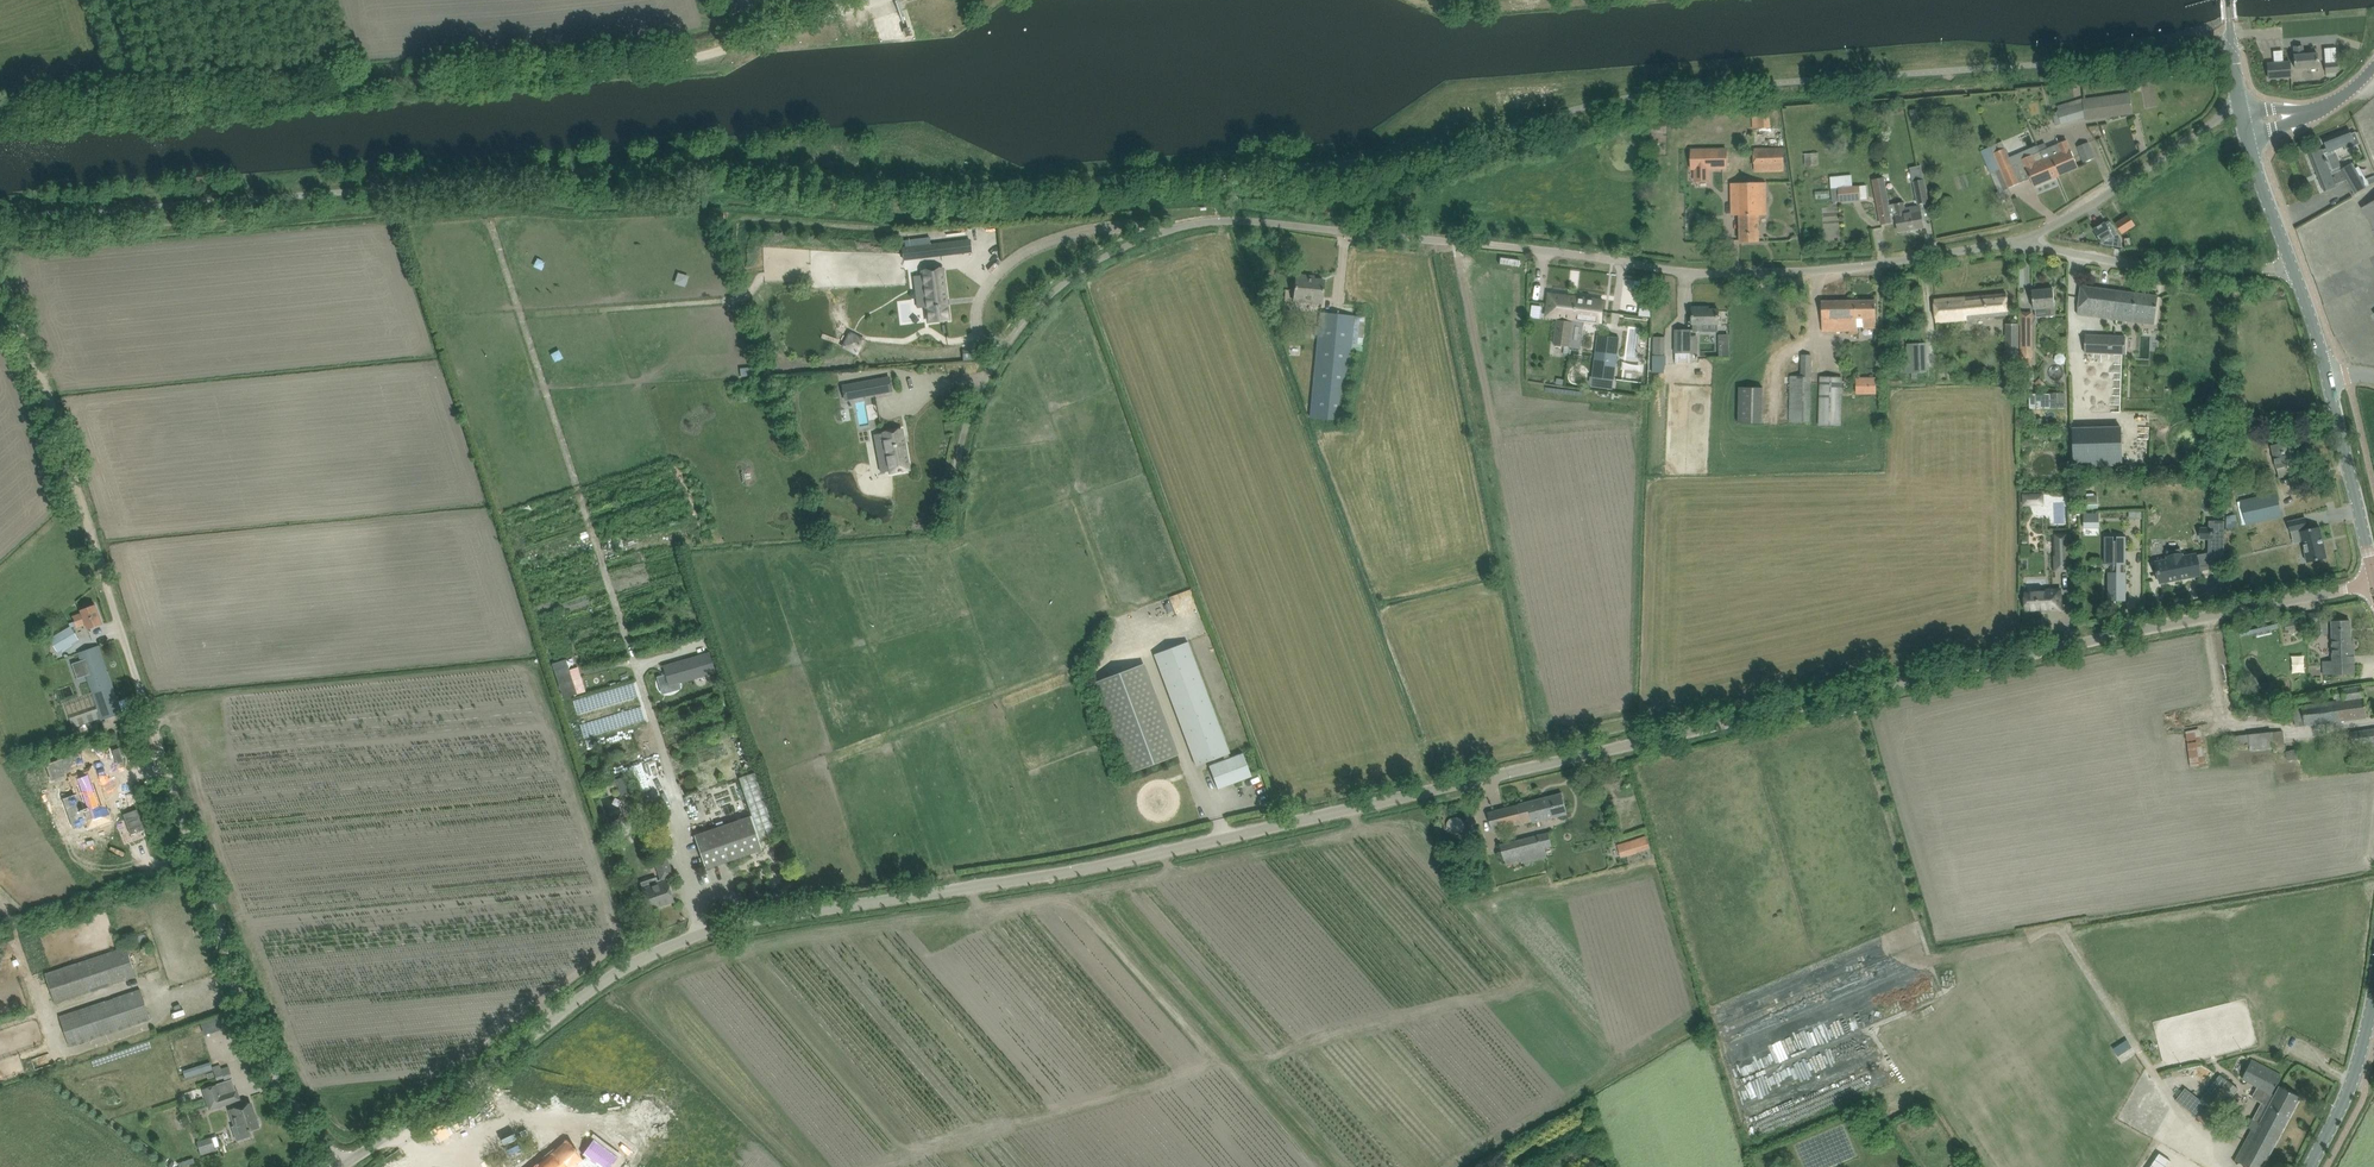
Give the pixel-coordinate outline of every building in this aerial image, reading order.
[(2182,36),(2183,46),(2197,45),(2196,34),(2182,36)] [(2295,56),(2294,56),(2295,69),(2318,67),(2317,54),(2303,55),(2302,46),(2294,47),(2295,56)] [(2268,64),(2269,79),(2291,77),(2290,62),(2268,64)] [(2325,63),(2326,73),(2338,72),(2337,62),(2325,63)] [(2051,112),(2055,125),(2060,123),(2061,125),(2085,118),(2085,120),(2133,113),(2130,93),(2082,100),(2081,98),(2057,105),(2058,110),(2051,112)] [(1769,116),(1758,117),(1759,129),(1769,128),(1769,116)] [(2340,170),(2331,174),(2326,162),(2327,162),(2326,158),(2325,159),(2323,154),(2327,152),(2328,153),(2344,146),(2345,150),(2360,144),(2356,132),(2351,134),(2350,130),(2323,140),(2326,149),(2322,150),(2321,149),(2309,154),(2324,192),(2336,187),(2335,185),(2346,181),(2354,194),(2366,188),(2365,187),(2369,185),(2373,182),(2373,176),(2366,179),(2358,167),(2355,169),(2352,163),(2340,170)] [(2047,149),(2040,152),(2048,169),(2055,166),(2059,176),(2078,168),(2073,157),(2067,140),(2058,144),(2047,149)] [(1995,170),(1989,172),(1997,191),(1998,192),(2008,188),(2019,183),(2030,179),(2034,186),(2059,176),(2055,166),(2048,169),(2040,152),(2031,156),(2031,155),(2011,163),(2008,158),(2004,148),(2001,141),(1990,145),(1994,153),(1996,159),(1991,161),(1995,170)] [(2078,146),(2084,162),(2094,158),(2088,143),(2078,146)] [(1692,148),(1692,170),(1727,170),(1727,147),(1692,148)] [(1756,170),(1756,172),(1783,171),(1783,147),(1754,147),(1754,170),(1756,170)] [(1817,153),(1804,153),(1805,165),(1818,164),(1817,153)] [(1873,179),(1879,212),(1881,224),(1897,221),(1899,232),(1923,228),(1920,211),(1905,214),(1903,202),(1889,205),(1884,177),(1873,179)] [(1913,182),(1917,205),(1929,202),(1924,179),(1913,182)] [(1731,183),(1732,216),(1740,215),(1740,242),(1759,242),(1758,215),(1766,215),(1766,183),(1731,183)] [(1830,188),(1831,202),(1839,201),(1839,202),(1860,201),(1858,186),(1830,188)] [(2362,209),(2373,229),(2373,202),(2362,209)] [(2135,225),(2129,215),(2115,224),(2122,234),(2135,225)] [(2105,222),(2093,229),(2100,241),(2099,242),(2101,244),(2102,243),(2102,244),(2113,246),(2114,236),(2117,234),(2118,234),(2110,222),(2109,222),(2110,223),(2106,224),(2105,222)] [(969,239),(910,246),(912,259),(971,252),(969,239)] [(929,281),(932,320),(953,318),(949,269),(928,270),(928,273),(920,273),(921,282),(929,281)] [(1293,300),(1322,303),(1324,280),(1307,279),(1307,276),(1296,275),(1293,300)] [(2077,314),(2154,325),(2158,296),(2081,286),(2077,314)] [(2032,291),(2033,303),(2033,309),(2047,308),(2047,316),(2055,316),(2055,307),(2053,289),(2032,291)] [(1567,299),(1567,296),(1559,295),(1557,294),(1553,293),(1551,294),(1549,294),(1547,313),(1557,315),(1557,320),(1572,321),(1573,322),(1574,319),(1601,323),(1604,301),(1603,301),(1602,305),(1588,303),(1588,299),(1576,298),(1576,300),(1567,299)] [(2008,315),(2006,293),(1934,300),(1936,322),(1986,317),(2008,315)] [(1821,301),(1822,313),(1822,331),(1857,330),(1857,328),(1876,328),(1875,300),(1821,301)] [(1719,324),(1719,310),(1704,310),(1704,307),(1692,307),(1692,324),(1693,324),(1693,331),(1703,331),(1703,332),(1710,332),(1718,332),(1718,324),(1719,324)] [(1310,416),(1344,420),(1351,350),(1362,351),(1365,317),(1320,313),(1310,416)] [(1554,344),(1570,345),(1572,321),(1557,320),(1554,344)] [(2006,346),(2019,346),(2019,323),(2005,324),(2006,346)] [(2020,325),(2021,365),(2032,365),(2032,325),(2020,325)] [(1690,337),(1690,330),(1675,330),(1675,362),(1690,362),(1690,353),(1696,353),(1697,337),(1690,337)] [(851,333),(844,345),(857,352),(863,339),(851,333)] [(2085,334),(2084,354),(2085,354),(2124,356),(2125,336),(2085,334)] [(1593,377),(1614,379),(1619,338),(1598,335),(1593,377)] [(1728,335),(1719,335),(1719,356),(1729,356),(1728,335)] [(2067,337),(2056,337),(2056,351),(2067,351),(2067,337)] [(1653,354),(1664,354),(1664,338),(1653,338),(1653,354)] [(1927,343),(1910,343),(1909,373),(1927,373),(1927,343)] [(1789,421),(1809,422),(1811,377),(1810,377),(1810,356),(1801,355),(1800,376),(1790,376),(1789,421)] [(1653,372),(1664,372),(1664,364),(1653,364),(1653,372)] [(754,368),(741,369),(742,377),(755,376),(754,368)] [(1819,424),(1840,425),(1842,378),(1820,377),(1819,424)] [(1856,378),(1856,394),(1876,393),(1876,378),(1856,378)] [(2039,378),(2034,383),(2040,389),(2045,384),(2039,378)] [(872,379),(851,383),(854,398),(875,394),(872,379)] [(2147,401),(2157,400),(2155,383),(2145,384),(2147,401)] [(1738,423),(1762,424),(1763,388),(1739,387),(1738,423)] [(2064,393),(2029,394),(2029,408),(2064,408),(2064,393)] [(878,402),(856,406),(860,424),(882,419),(878,402)] [(2120,426),(2073,428),(2074,465),(2121,464),(2120,426)] [(909,469),(901,429),(878,434),(879,440),(875,441),(878,454),(886,453),(890,473),(909,469)] [(2271,445),(2276,468),(2277,468),(2279,477),(2294,474),(2292,465),(2296,464),(2291,441),(2271,445)] [(2022,505),(2043,505),(2043,493),(2022,493),(2022,505)] [(2241,501),(2246,524),(2281,516),(2276,493),(2241,501)] [(2083,514),(2083,527),(2098,528),(2098,514),(2083,514)] [(2327,558),(2319,526),(2307,529),(2306,528),(2307,528),(2305,518),(2287,522),(2290,532),(2299,529),(2307,562),(2327,558)] [(2208,538),(2208,553),(2224,553),(2225,521),(2208,520),(2208,528),(2213,528),(2212,538),(2208,538)] [(2054,537),(2056,558),(2070,557),(2068,536),(2054,537)] [(2113,536),(2104,536),(2104,564),(2113,564),(2113,572),(2108,572),(2108,581),(2110,581),(2110,600),(2110,601),(2126,601),(2126,572),(2124,572),(2124,564),(2126,564),(2126,536),(2117,536),(2116,541),(2113,541),(2113,536)] [(2156,562),(2160,582),(2191,576),(2190,573),(2199,571),(2195,555),(2182,557),(2180,548),(2166,551),(2168,560),(2156,562)] [(2024,594),(2026,613),(2047,612),(2047,613),(2061,613),(2060,591),(2046,592),(2046,593),(2024,594)] [(86,623),(88,629),(103,624),(95,604),(81,609),(82,613),(73,616),(77,627),(86,623)] [(2326,630),(2324,612),(2314,613),(2304,615),(2306,629),(2316,627),(2317,631),(2326,630)] [(2298,628),(2296,617),(2283,619),(2286,630),(2298,628)] [(2320,660),(2321,675),(2354,674),(2353,640),(2350,640),(2349,620),(2332,621),(2333,660),(2320,660)] [(49,639),(57,652),(79,639),(71,626),(49,639)] [(1209,766),(1217,788),(1251,776),(1243,753),(1229,758),(1228,754),(1230,753),(1188,642),(1154,654),(1196,766),(1223,755),(1225,760),(1209,766)] [(87,650),(79,652),(102,719),(122,712),(98,646),(87,650)] [(709,653),(664,667),(669,685),(714,672),(709,653)] [(1183,760),(1145,665),(1093,686),(1131,781),(1183,760)] [(571,669),(580,693),(587,690),(579,666),(571,669)] [(2363,697),(2362,686),(2342,689),(2334,691),(2335,697),(2343,696),(2344,700),(2363,697)] [(2366,717),(2364,702),(2363,697),(2344,700),(2326,703),(2325,701),(2292,707),(2293,710),(2293,713),(2296,728),(2305,726),(2305,727),(2355,719),(2366,717)] [(72,726),(90,721),(91,723),(97,721),(94,710),(84,713),(80,701),(66,706),(72,726)] [(2352,744),(2373,742),(2373,728),(2350,731),(2352,744)] [(2250,750),(2273,748),(2273,752),(2284,751),(2283,731),(2248,734),(2250,750)] [(2199,733),(2186,735),(2191,767),(2204,765),(2199,733)] [(2285,752),(2288,761),(2298,758),(2296,749),(2285,752)] [(751,814),(694,834),(706,869),(762,849),(758,839),(781,831),(760,769),(738,777),(751,814)] [(616,779),(621,796),(631,792),(626,776),(616,779)] [(88,818),(75,823),(79,833),(91,829),(93,833),(111,827),(109,822),(107,823),(103,809),(104,809),(94,778),(76,784),(88,818)] [(1488,812),(1491,824),(1493,831),(1567,812),(1562,793),(1488,812)] [(137,809),(123,814),(131,834),(145,829),(137,809)] [(1522,856),(1524,863),(1547,857),(1544,847),(1552,846),(1548,833),(1500,845),(1504,860),(1522,856)] [(1617,844),(1621,858),(1651,849),(1647,835),(1617,844)] [(640,882),(650,909),(674,901),(666,877),(673,875),(669,864),(656,869),(660,878),(657,880),(656,876),(640,882)] [(45,974),(55,1003),(136,976),(126,947),(45,974)] [(59,1016),(69,1046),(139,1022),(150,1019),(140,989),(59,1016)] [(202,1023),(207,1035),(232,1025),(227,1013),(202,1023)] [(2242,1078),(2261,1088),(2272,1094),(2281,1076),(2252,1060),(2242,1078)] [(187,1078),(214,1068),(211,1061),(184,1070),(187,1078)] [(229,1067),(222,1069),(225,1080),(233,1077),(229,1067)] [(234,1080),(204,1090),(211,1109),(240,1100),(234,1080)] [(2197,1119),(2207,1127),(2237,1088),(2227,1080),(2197,1119)] [(2248,1166),(2263,1166),(2300,1097),(2279,1086),(2260,1123),(2253,1119),(2249,1127),(2252,1129),(2235,1160),(2248,1166)] [(252,1136),(250,1130),(259,1127),(259,1125),(260,1123),(259,1119),(256,1118),(251,1103),(230,1110),(233,1118),(236,1117),(238,1125),(233,1127),(237,1141),(252,1136)] [(599,1165),(602,1166),(607,1166),(617,1155),(594,1136),(582,1151),(585,1154),(580,1158),(566,1140),(534,1166),(596,1166),(599,1165)] [(198,1143),(202,1155),(215,1151),(211,1138),(198,1143)] [(2239,1138),(2236,1144),(2241,1147),(2244,1141),(2239,1138)] [(2149,1166),(2167,1166),(2171,1161),(2159,1153),(2149,1166)]
